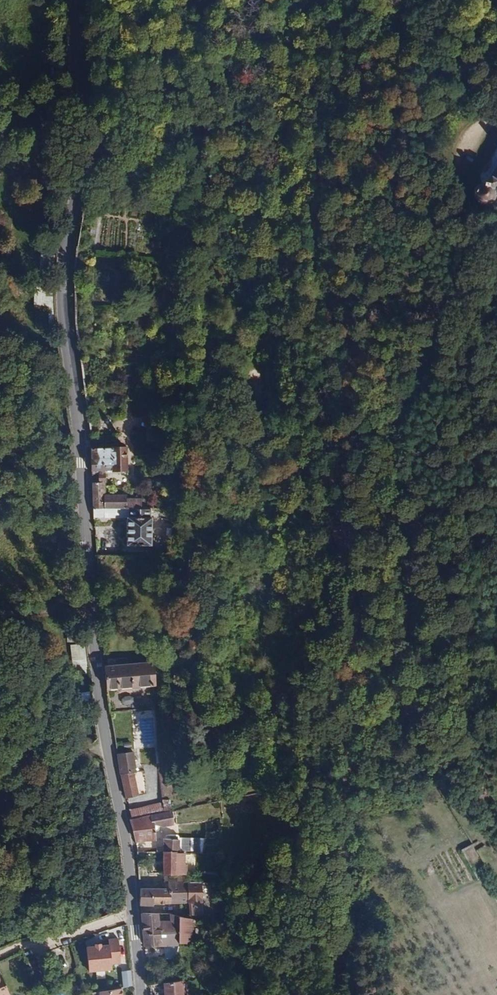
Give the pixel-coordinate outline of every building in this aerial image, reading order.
[(490,180),(488,180),(488,185),(484,185),(483,182),(479,184),(476,186),(474,189),(474,193),(475,197),(477,200),(479,202),(483,203),(487,202),(490,200),(493,197),(493,193),(496,192),(496,169),(490,180)] [(35,309),(54,309),(53,295),(35,296),(35,309)] [(99,473),(105,473),(128,473),(128,447),(92,448),(93,474),(99,473)] [(128,510),(128,499),(128,496),(106,495),(105,473),(99,473),(99,483),(93,483),(94,509),(128,510)] [(128,499),(128,510),(127,517),(142,517),(143,510),(143,500),(128,499)] [(127,517),(128,510),(94,509),(94,518),(127,517)] [(142,517),(127,517),(127,546),(153,547),(153,518),(142,517)] [(87,644),(73,644),(73,674),(87,674),(87,644)] [(155,664),(104,668),(106,691),(157,687),(155,664)] [(131,704),(132,697),(123,695),(123,703),(131,704)] [(119,776),(121,776),(135,773),(137,773),(134,752),(116,755),(119,776)] [(139,796),(135,773),(121,776),(126,798),(139,796)] [(129,810),(130,819),(151,815),(164,813),(162,803),(129,810)] [(164,813),(151,815),(154,829),(175,826),(172,811),(164,813)] [(156,840),(154,829),(151,815),(130,819),(136,842),(156,840)] [(165,840),(165,853),(185,853),(190,853),(190,840),(165,840)] [(185,853),(165,853),(165,875),(186,875),(186,866),(185,866),(185,853)] [(203,916),(203,883),(170,883),(170,888),(140,888),(140,906),(154,906),(154,905),(189,904),(189,916),(203,916)] [(141,914),(144,945),(177,946),(177,945),(179,916),(169,915),(170,922),(157,922),(156,915),(141,914)] [(179,916),(177,945),(189,945),(191,919),(179,916)] [(109,938),(110,945),(112,965),(121,964),(118,937),(109,938)] [(112,969),(112,965),(110,945),(103,946),(102,944),(95,944),(95,946),(87,947),(89,972),(112,969)] [(34,952),(27,955),(32,965),(39,962),(34,952)] [(124,972),(125,988),(134,986),(133,971),(124,972)] [(1,976),(0,976),(0,994),(9,994),(1,976)] [(199,984),(163,985),(164,994),(199,994),(199,984)]
